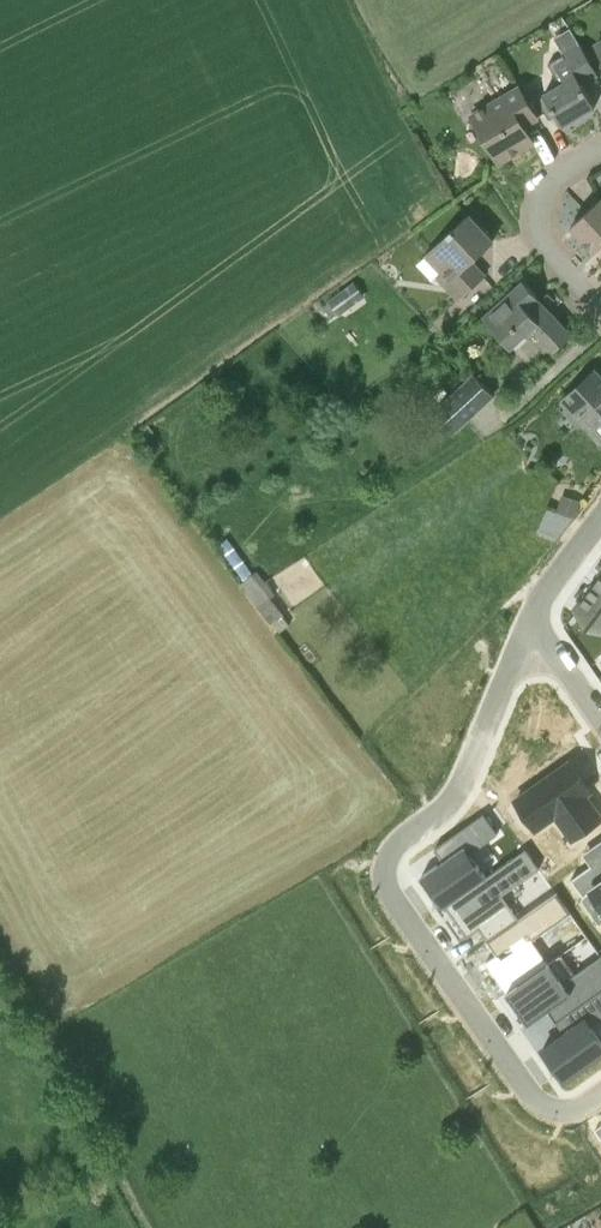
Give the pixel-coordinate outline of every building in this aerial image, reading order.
[(563,125),(596,106),(582,83),(598,74),(580,44),(573,49),(553,61),(566,82),(544,94),(563,125)] [(500,162),(534,142),(524,126),(537,118),(519,87),(472,115),(500,162)] [(600,247),(600,198),(571,226),(595,252),(600,247)] [(494,241),(469,214),(425,255),(442,273),(438,276),(460,299),(485,276),(471,262),(494,241)] [(533,327),(549,345),(555,351),(573,335),(540,300),(541,299),(524,280),(483,318),(511,348),(533,327)] [(331,303),(325,306),(332,316),(337,312),(339,314),(350,306),(340,294),(330,302),(331,303)] [(495,395),(475,374),(433,413),(452,434),(494,397),(494,396),(495,395)] [(590,375),(563,400),(600,442),(600,385),(600,386),(590,375)] [(582,501),(562,494),(556,511),(576,518),(582,501)] [(257,571),(241,583),(272,625),(284,617),(269,598),(274,595),(257,571)] [(576,609),(600,629),(600,579),(576,609)] [(600,824),(600,816),(587,796),(593,792),(574,764),(524,799),(544,827),(559,816),(577,841),(600,824)] [(423,874),(446,906),(482,880),(465,856),(492,837),(478,817),(429,852),(438,864),(423,874)] [(482,880),(446,906),(468,937),(480,929),(487,940),(519,917),(503,895),(540,869),(526,849),(482,880)] [(571,879),(584,897),(593,890),(600,902),(600,858),(571,879)] [(484,960),(506,991),(549,961),(533,937),(570,911),(556,891),(519,917),(487,940),(496,951),(484,960)] [(549,961),(506,991),(528,1022),(548,1009),(556,1021),(600,989),(600,956),(600,955),(564,981),(549,961)] [(556,1021),(565,1033),(543,1048),(565,1079),(600,1054),(600,1039),(592,1025),(600,1019),(600,989),(556,1021)] [(600,1146),(600,1122),(591,1129),(600,1146)]
